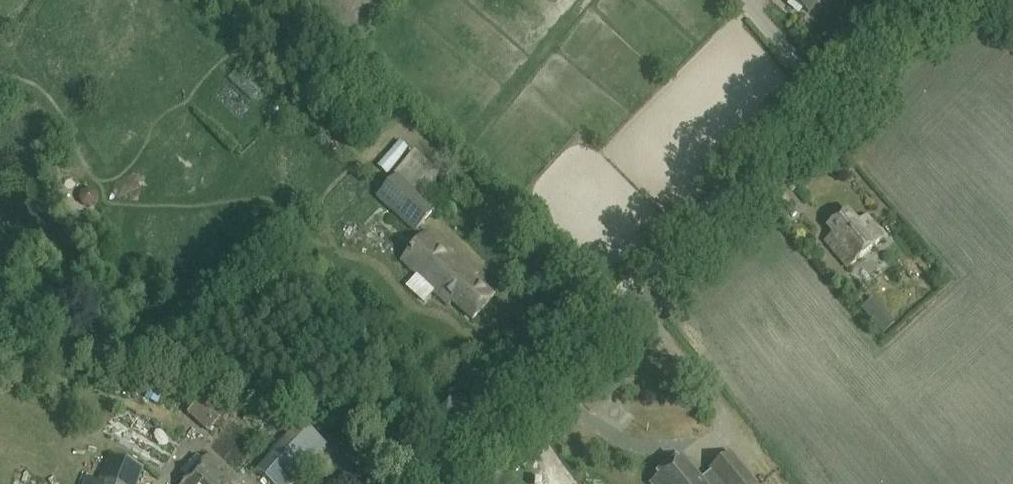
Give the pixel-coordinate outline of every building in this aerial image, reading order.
[(802,9),(810,15),(822,0),(791,0),(802,9)] [(399,173),(428,192),(443,169),(414,150),(399,173)] [(427,285),(426,287),(444,303),(458,314),(459,311),(471,322),(496,295),(477,278),(478,274),(452,253),(454,252),(428,231),(422,226),(436,210),(398,174),(376,197),(415,233),(416,232),(422,237),(399,261),(427,285)] [(92,184),(81,196),(94,208),(105,196),(92,184)] [(848,267),(884,237),(866,216),(857,223),(846,210),(827,226),(833,234),(825,241),(848,267)] [(520,278),(528,271),(518,262),(510,269),(520,278)] [(895,325),(873,298),(861,308),(883,335),(895,325)] [(182,438),(141,414),(125,441),(166,465),(182,438)] [(325,445),(299,421),(255,469),(271,483),(290,483),(325,445)] [(730,453),(709,469),(716,478),(709,483),(755,483),(730,453)] [(207,454),(181,483),(243,483),(207,454)] [(143,469),(109,456),(98,483),(138,483),(143,469)] [(651,482),(653,483),(702,483),(681,458),(651,482)]
